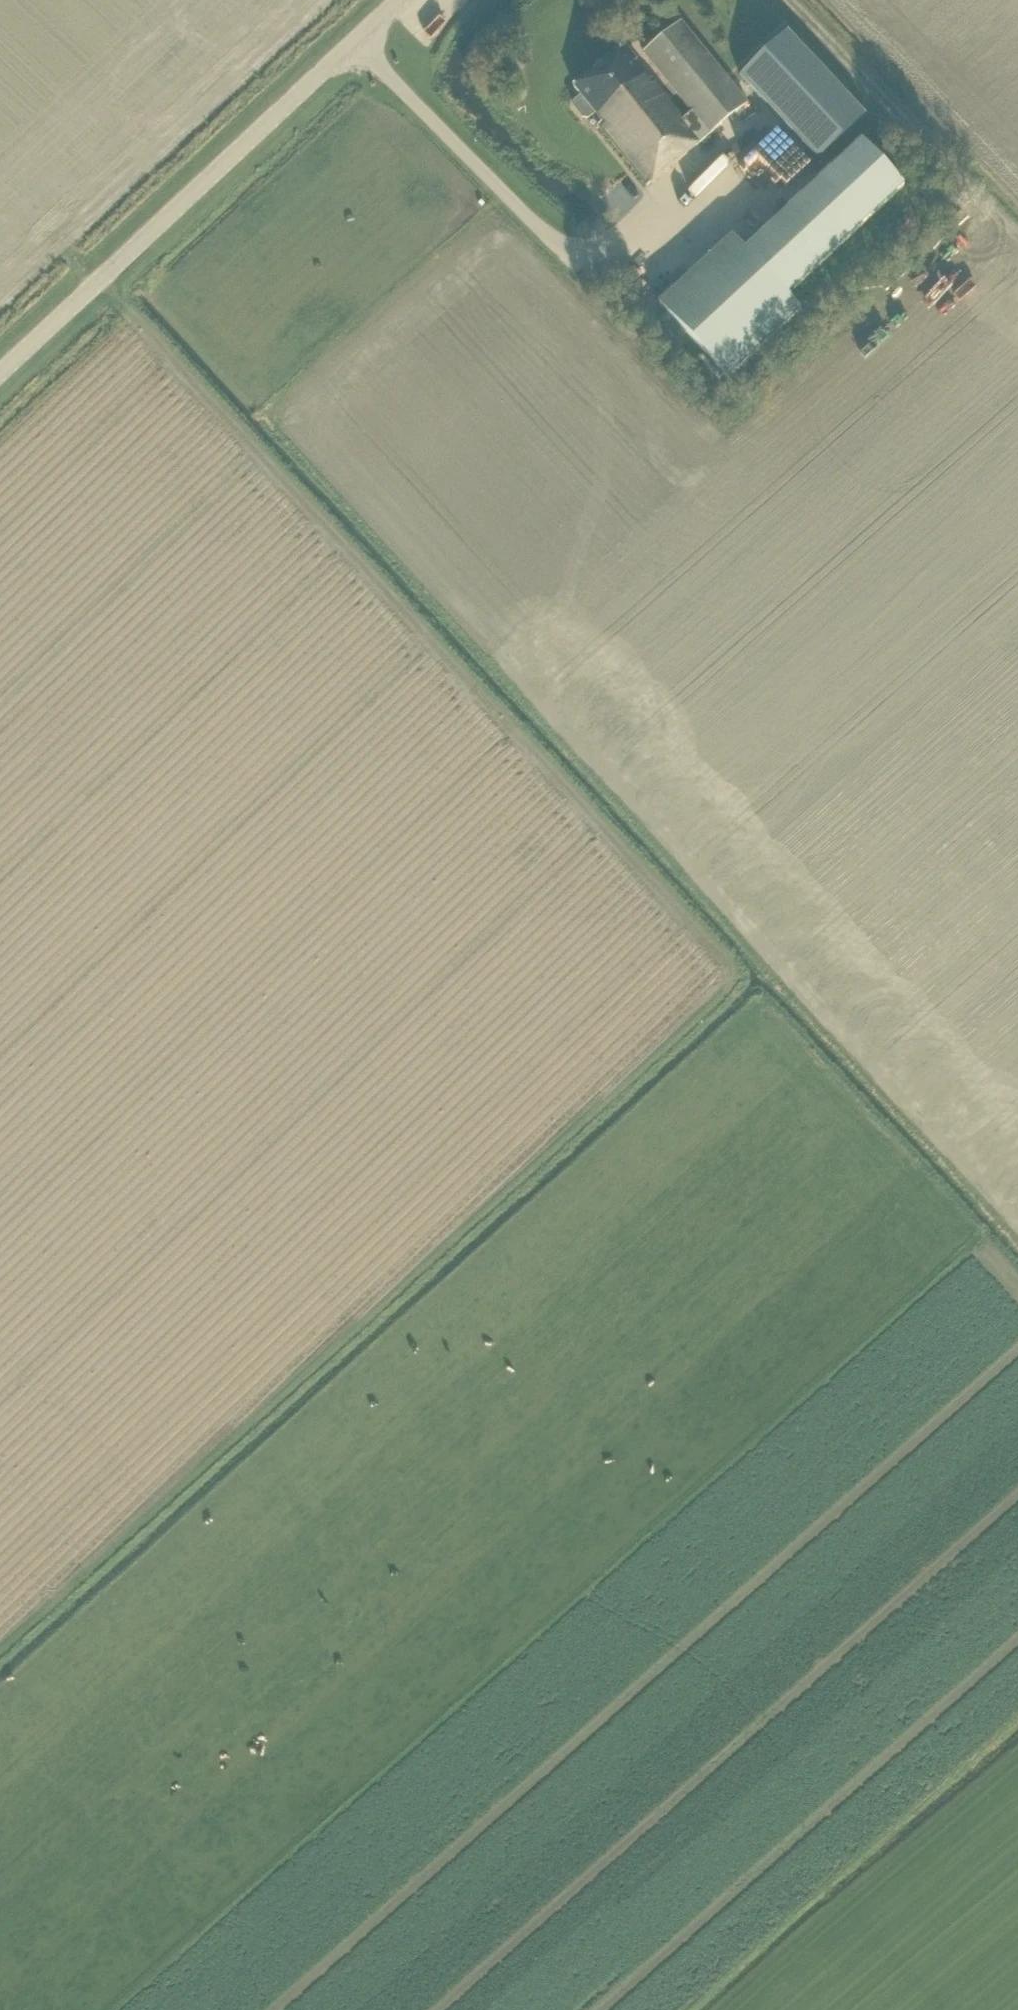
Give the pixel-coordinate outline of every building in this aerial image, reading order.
[(575,87),(583,98),(576,103),(576,108),(584,118),(589,119),(596,113),(603,123),(599,126),(648,186),(748,106),(682,23),(644,53),(692,113),(685,118),(653,79),(650,81),(635,63),(637,61),(626,46),(575,87)] [(741,77),(819,161),(867,117),(789,32),(741,77)] [(862,143),(759,238),(800,284),(904,188),(862,143)] [(801,310),(746,250),(732,236),(658,304),(726,379),(801,310)]
